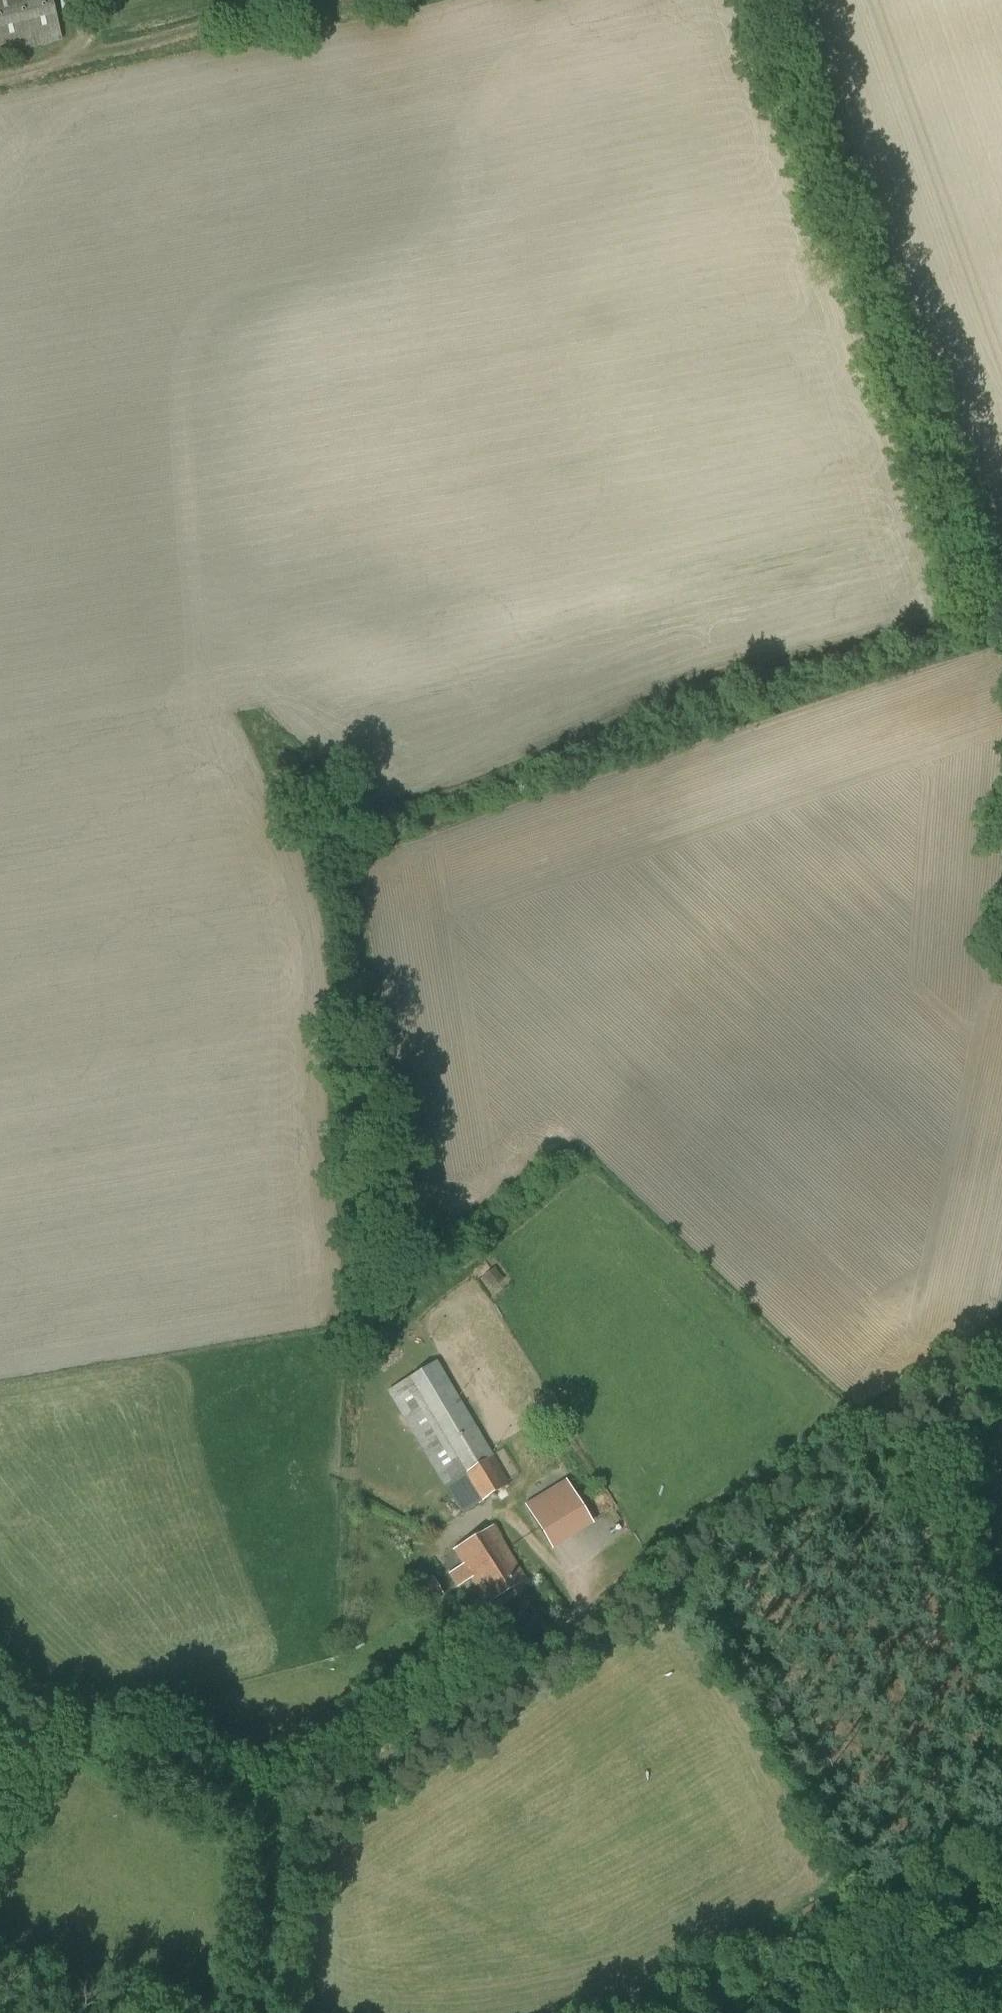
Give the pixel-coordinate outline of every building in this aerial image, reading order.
[(63,42),(52,0),(0,0),(0,57),(63,42)] [(491,1286),(502,1278),(494,1266),(482,1274),(491,1286)] [(443,1487),(445,1487),(462,1515),(511,1485),(437,1361),(386,1392),(442,1486),(443,1487)] [(562,1481),(525,1504),(553,1549),(590,1526),(562,1481)] [(525,1581),(493,1527),(453,1551),(486,1605),(525,1581)] [(412,1584),(421,1607),(442,1599),(432,1576),(412,1584)]
